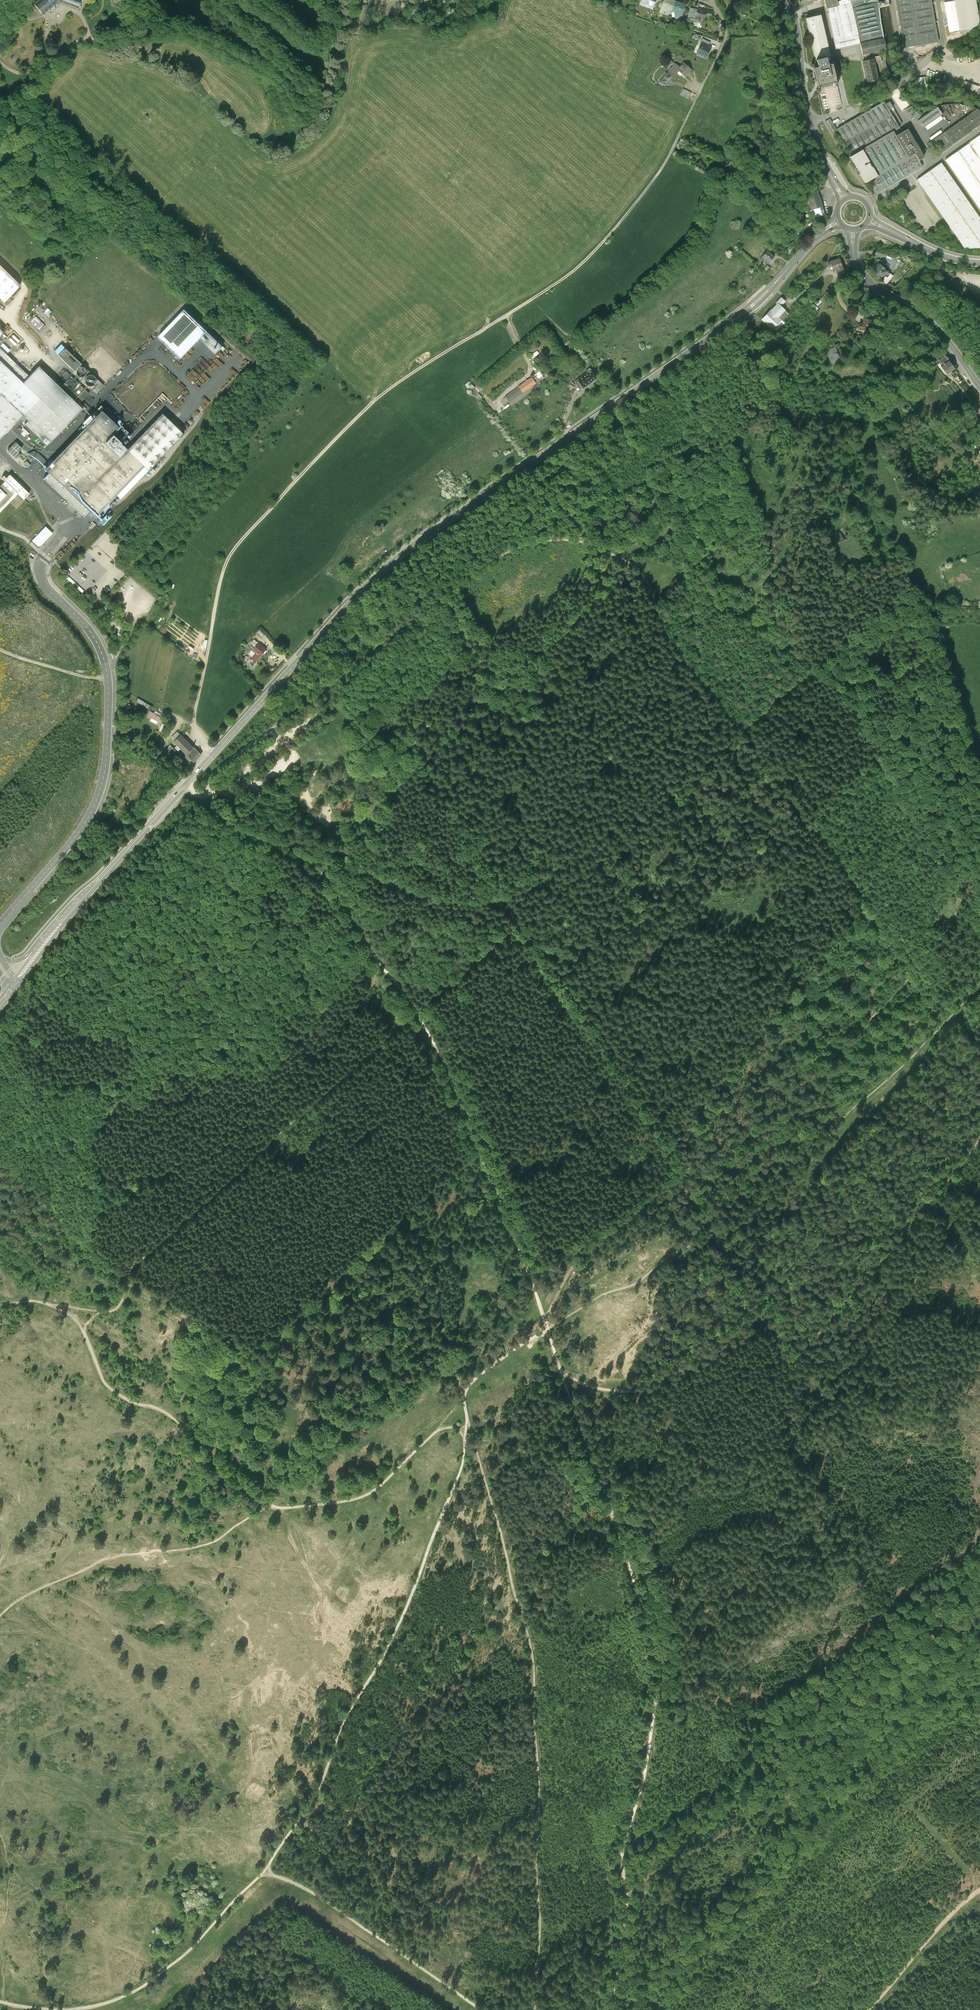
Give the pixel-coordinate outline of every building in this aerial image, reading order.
[(79,0),(36,0),(30,6),(38,16),(45,11),(49,12),(53,9),(52,5),(54,5),(57,4),(75,10),(79,0)] [(657,0),(641,0),(640,5),(653,10),(655,4),(657,0)] [(686,5),(672,0),(664,0),(663,1),(661,9),(659,14),(664,15),(669,11),(674,13),(675,19),(680,21),(683,15),(685,8),(686,5)] [(875,63),(881,62),(880,56),(870,58),(869,53),(886,49),(880,23),(878,9),(878,0),(825,0),(827,8),(827,7),(829,14),(828,14),(836,50),(860,44),(863,54),(864,54),(866,61),(863,61),(868,82),(878,79),(875,63)] [(904,48),(938,42),(931,0),(895,0),(904,48)] [(960,31),(976,28),(979,24),(979,18),(977,0),(955,0),(960,31)] [(698,10),(690,8),(688,18),(687,17),(686,18),(685,18),(684,19),(684,20),(684,21),(685,22),(686,23),(687,23),(688,23),(689,22),(690,22),(690,21),(690,20),(696,21),(695,22),(696,23),(698,24),(699,24),(700,23),(701,23),(701,22),(701,21),(702,19),(704,20),(706,16),(711,17),(712,13),(698,9),(698,10)] [(814,12),(803,15),(804,19),(806,19),(815,60),(816,60),(818,65),(818,67),(814,68),(819,86),(836,82),(832,64),(828,65),(827,62),(828,62),(827,57),(831,57),(821,15),(815,16),(814,12)] [(709,46),(701,42),(696,52),(705,57),(710,47),(709,46)] [(664,87),(677,72),(680,68),(674,64),(658,82),(664,87)] [(677,72),(684,78),(691,70),(684,64),(680,68),(677,72)] [(924,76),(915,77),(916,85),(925,85),(924,76)] [(979,87),(964,82),(962,88),(977,93),(979,87)] [(910,106),(898,88),(891,93),(903,111),(912,119),(914,117),(917,120),(923,114),(918,110),(916,112),(910,106)] [(692,93),(683,89),(680,95),(689,99),(692,93)] [(853,155),(862,149),(877,176),(868,181),(876,194),(922,167),(919,160),(924,157),(907,129),(898,135),(895,130),(900,128),(899,126),(903,123),(890,101),(885,104),(884,102),(837,129),(831,119),(828,121),(836,135),(840,133),(853,155)] [(933,110),(918,121),(923,128),(943,114),(936,106),(930,106),(933,110)] [(941,152),(979,125),(979,110),(978,109),(933,140),(941,152)] [(945,160),(979,209),(979,135),(945,160)] [(868,181),(877,176),(862,149),(853,155),(850,156),(866,183),(868,181)] [(941,163),(917,180),(965,249),(979,248),(979,218),(941,163)] [(823,207),(818,193),(807,196),(812,211),(823,207)] [(825,214),(823,207),(812,211),(814,218),(825,214)] [(790,245),(785,252),(788,254),(793,247),(790,245)] [(768,264),(775,256),(771,253),(768,250),(760,259),(765,263),(766,262),(768,264)] [(844,268),(840,257),(827,261),(828,266),(831,265),(834,272),(844,268)] [(873,270),(882,277),(888,269),(878,263),(873,270)] [(4,302),(21,284),(0,265),(0,298),(4,302)] [(777,303),(778,304),(779,303),(781,306),(786,301),(782,297),(777,303)] [(778,304),(763,320),(774,331),(784,321),(779,317),(786,310),(781,306),(779,303),(778,304)] [(184,306),(154,338),(160,343),(177,359),(207,327),(184,306)] [(48,315),(53,311),(49,307),(44,311),(48,315)] [(32,320),(42,330),(46,326),(37,316),(32,320)] [(873,320),(864,319),(863,324),(860,324),(859,331),(872,333),(873,320)] [(51,340),(56,335),(48,327),(44,332),(51,340)] [(12,336),(10,338),(17,345),(23,339),(14,331),(10,335),(12,336)] [(62,344),(55,351),(66,363),(74,370),(82,362),(62,344)] [(10,428),(23,415),(28,419),(24,424),(46,445),(67,423),(83,407),(39,365),(34,370),(31,367),(26,371),(0,346),(0,438),(10,428)] [(101,347),(98,350),(104,356),(107,353),(101,347)] [(841,357),(838,348),(827,351),(832,365),(836,363),(835,359),(841,357)] [(941,366),(949,360),(945,354),(932,364),(934,366),(936,366),(939,364),(941,366)] [(955,368),(949,360),(941,366),(947,374),(955,368)] [(105,385),(82,362),(74,370),(97,393),(105,385)] [(484,368),(479,372),(483,377),(488,373),(484,368)] [(587,371),(574,381),(580,389),(597,377),(590,368),(586,370),(587,371)] [(81,401),(83,400),(90,392),(67,370),(58,379),(81,401)] [(544,378),(539,371),(505,396),(512,405),(535,389),(534,388),(539,384),(539,383),(540,382),(539,381),(544,378)] [(477,399),(481,396),(477,392),(482,387),(479,383),(474,387),(469,381),(465,385),(477,399)] [(102,408),(93,418),(112,435),(121,425),(102,408)] [(93,418),(46,467),(50,471),(90,509),(93,512),(97,516),(117,495),(121,500),(183,434),(174,426),(161,414),(128,450),(112,435),(93,418)] [(20,427),(18,429),(29,440),(31,437),(20,427)] [(2,481),(10,473),(5,469),(0,474),(0,480),(2,481)] [(50,471),(44,478),(84,516),(90,509),(50,471)] [(10,474),(0,484),(0,511),(17,493),(23,499),(29,493),(10,474)] [(46,526),(32,541),(39,548),(41,545),(53,533),(46,526)] [(266,650),(259,644),(253,651),(248,647),(245,651),(248,654),(247,655),(255,662),(266,650)] [(161,718),(150,712),(147,717),(158,723),(161,718)] [(181,734),(174,742),(188,755),(195,748),(181,734)] [(174,754),(178,749),(174,745),(169,750),(174,754)] [(187,756),(194,762),(202,754),(195,748),(188,755),(187,756)]
